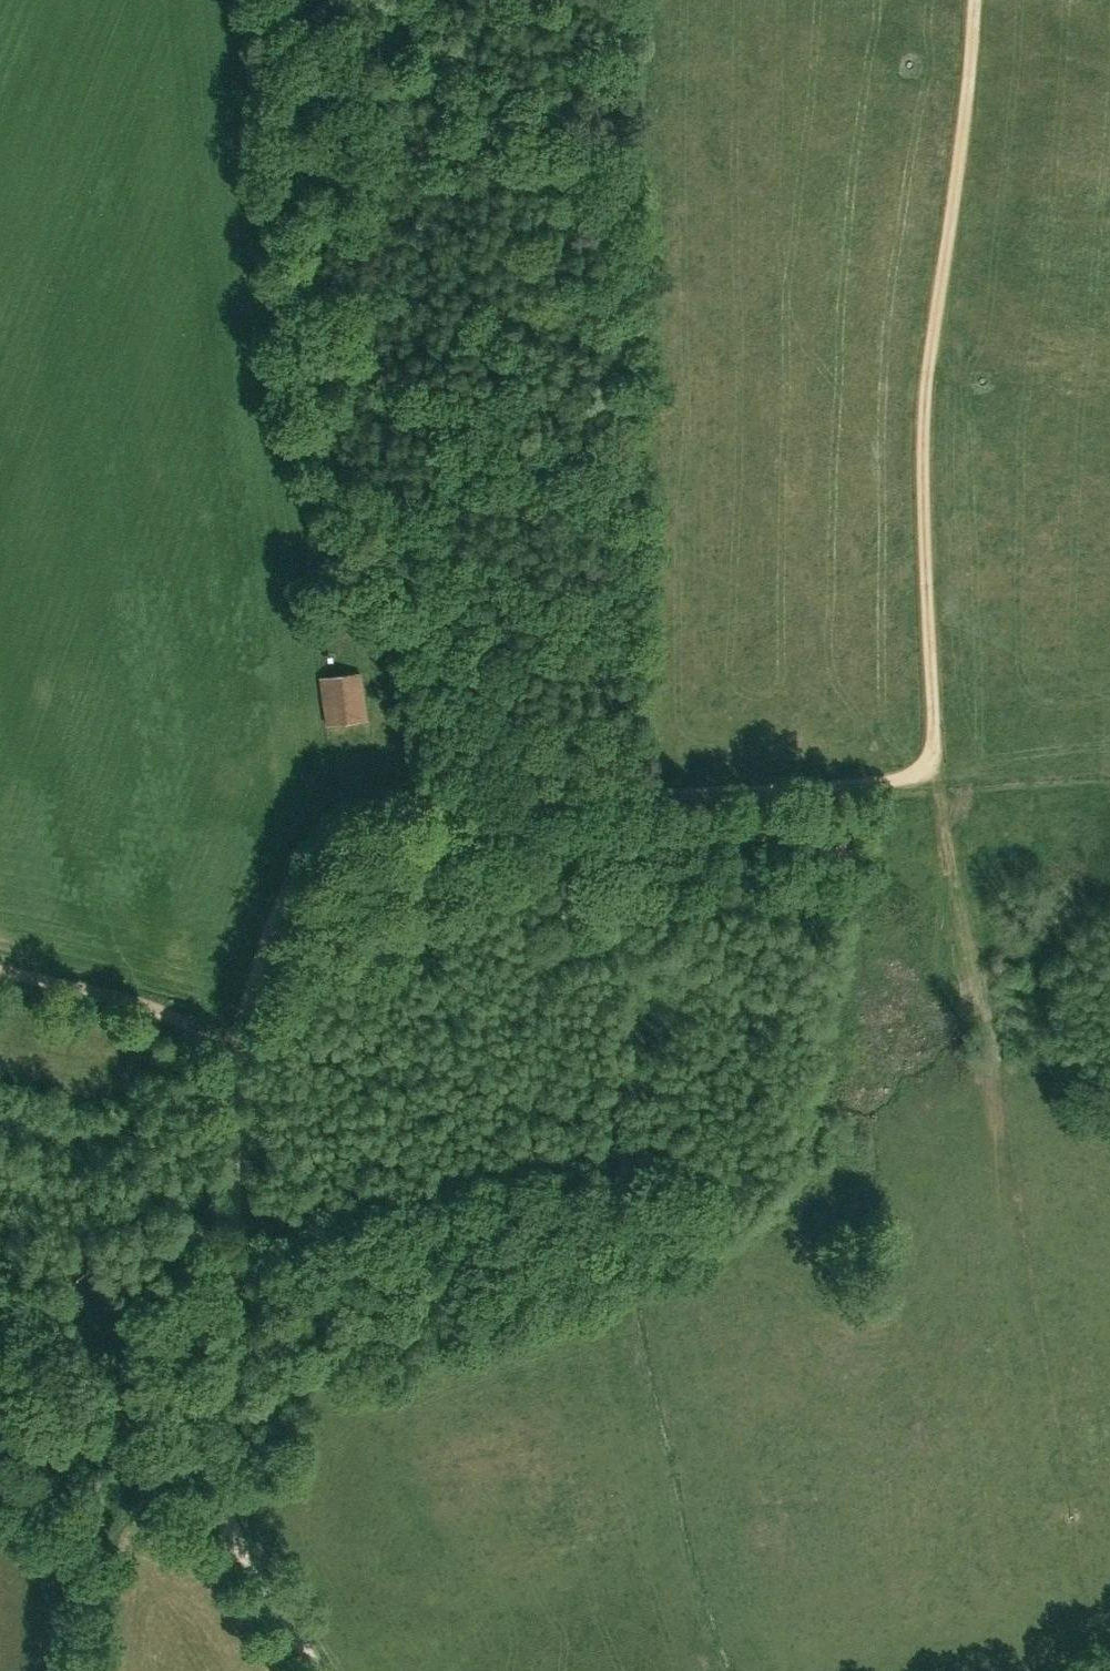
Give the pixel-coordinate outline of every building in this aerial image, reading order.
[(328,723),(368,718),(362,671),(322,677),(328,723)]
